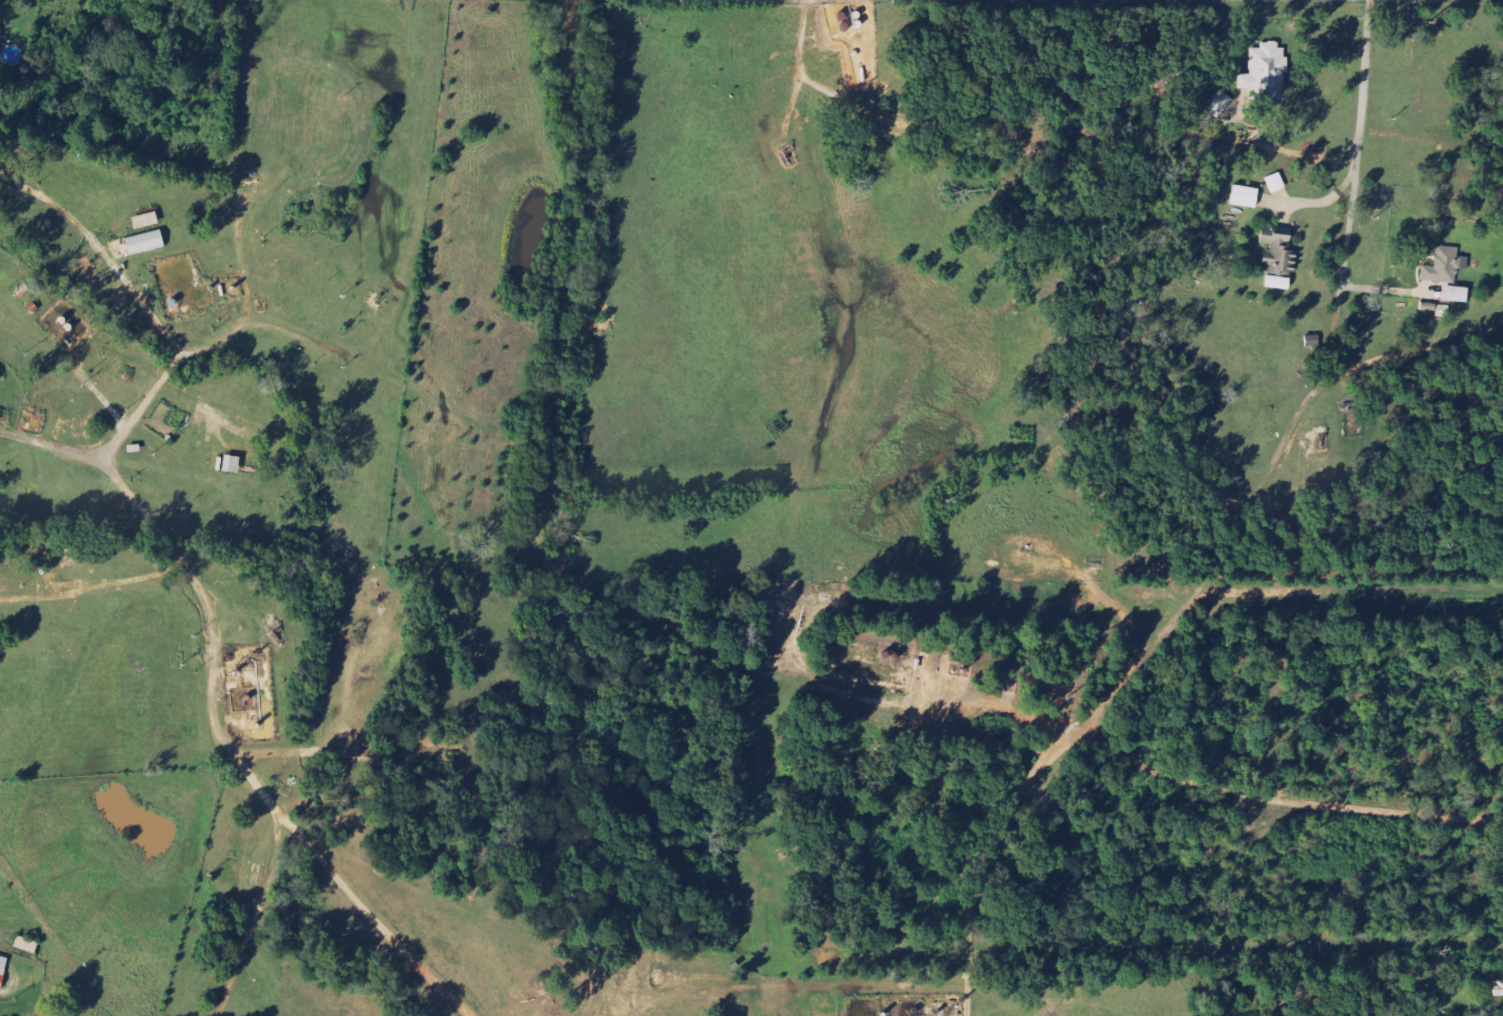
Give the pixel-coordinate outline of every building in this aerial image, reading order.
[(1252,103),(1287,101),(1286,49),(1279,49),(1279,43),(1261,44),(1261,49),(1250,50),(1251,76),(1239,76),(1240,90),(1252,89),(1252,103)] [(1220,120),(1234,100),(1220,91),(1206,111),(1220,120)] [(1274,195),(1287,189),(1281,174),(1267,180),(1274,195)] [(1261,191),(1237,186),(1233,206),(1257,210),(1261,191)] [(131,257),(167,249),(163,232),(127,240),(131,257)] [(1262,245),(1268,246),(1265,268),(1270,269),(1269,276),(1293,280),(1298,250),(1291,249),(1293,236),(1264,232),(1262,245)] [(1458,284),(1459,271),(1469,271),(1470,259),(1460,258),(1460,248),(1437,247),(1436,268),(1423,267),(1423,283),(1458,284)] [(1444,303),(1470,304),(1470,289),(1444,288),(1444,303)] [(40,943),(18,938),(16,949),(37,954),(40,943)]
